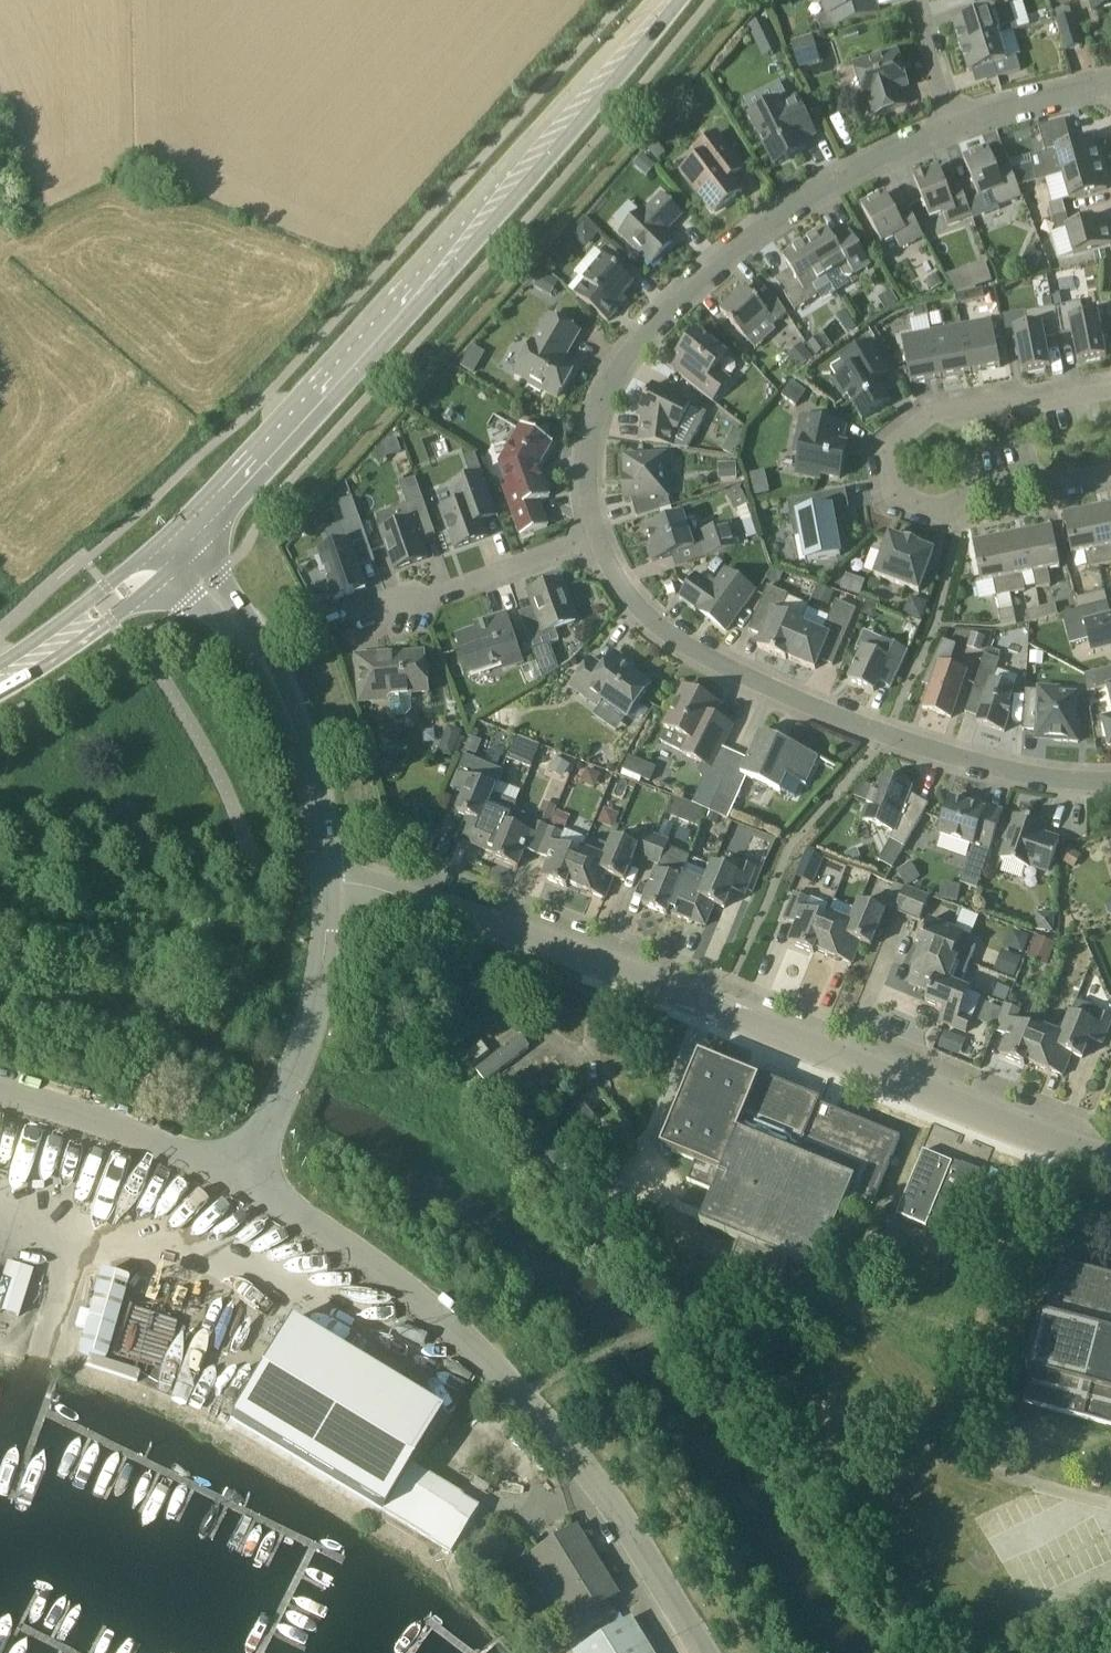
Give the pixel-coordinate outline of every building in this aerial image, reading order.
[(779,0),(768,0),(765,3),(773,9),(779,0)] [(821,32),(878,14),(874,0),(872,0),(870,1),(869,0),(823,0),(827,14),(817,17),(821,32)] [(997,10),(1010,6),(1009,0),(994,0),(997,10)] [(1094,12),(1110,8),(1110,0),(1091,0),(1094,12)] [(962,47),(999,36),(991,11),(954,23),(962,47)] [(1066,51),(1083,46),(1074,16),(1057,22),(1066,51)] [(756,43),(774,35),(766,18),(748,26),(756,43)] [(997,78),(1021,71),(1017,57),(1006,60),(999,36),(962,47),(970,72),(993,65),(997,78)] [(814,63),(805,38),(790,43),(798,68),(814,63)] [(867,99),(872,116),(907,105),(899,80),(905,79),(897,52),(855,66),(865,99),(867,99)] [(749,114),(776,166),(805,151),(801,142),(816,135),(797,98),(782,105),(779,99),(749,114)] [(1037,182),(1063,175),(1104,163),(1101,150),(1096,151),(1093,139),(1072,145),(1065,120),(1039,127),(1046,152),(1040,154),(1044,168),(1034,171),(1037,182)] [(731,177),(743,168),(717,134),(695,150),(700,158),(683,171),(714,213),(743,192),(731,177)] [(657,160),(667,153),(658,142),(649,149),(657,160)] [(997,170),(990,149),(964,159),(980,199),(993,194),(997,206),(1021,196),(1010,165),(997,170)] [(634,165),(647,176),(656,165),(643,154),(634,165)] [(1104,163),(1063,175),(1070,200),(1107,189),(1104,178),(1108,177),(1104,163)] [(940,168),(915,178),(930,218),(943,213),(948,225),(972,215),(960,184),(948,189),(940,168)] [(897,213),(886,194),(862,207),(882,244),(895,237),(901,248),(924,236),(908,207),(897,213)] [(620,234),(651,265),(676,240),(667,231),(683,215),(662,195),(646,211),(645,209),(620,234)] [(1053,218),(1067,215),(1063,201),(1049,205),(1053,218)] [(1071,227),(1067,215),(1053,218),(1057,232),(1067,229),(1071,228),(1071,227)] [(1072,227),(1079,252),(1110,243),(1110,228),(1107,229),(1104,218),(1072,227)] [(587,248),(599,234),(585,222),(573,236),(587,248)] [(871,265),(851,233),(836,242),(828,229),(805,243),(826,277),(840,269),(844,276),(850,277),(871,265)] [(813,285),(826,277),(805,243),(783,256),(791,270),(776,279),(795,311),(816,298),(818,293),(813,285)] [(1035,273),(1043,255),(1027,249),(1020,266),(1035,273)] [(1107,258),(1105,249),(1093,252),(1095,261),(1107,258)] [(575,294),(608,322),(623,304),(619,301),(635,282),(605,257),(585,281),(585,282),(575,294)] [(968,268),(975,286),(992,280),(986,262),(968,268)] [(947,283),(941,272),(925,280),(931,291),(947,283)] [(550,295),(558,282),(542,273),(534,286),(550,295)] [(776,330),(773,327),(787,314),(771,289),(758,301),(745,287),(732,299),(730,297),(722,305),(724,307),(721,310),(756,349),(776,330)] [(983,289),(976,290),(969,292),(971,302),(985,298),(983,289)] [(898,302),(891,291),(879,299),(886,310),(898,302)] [(971,302),(969,292),(957,295),(956,295),(958,305),(971,302)] [(1043,300),(1045,309),(1054,308),(1052,298),(1045,299),(1043,300)] [(1098,313),(1084,316),(1081,302),(1054,308),(1059,335),(1073,332),(1078,363),(1107,357),(1098,313)] [(913,309),(915,318),(928,315),(927,306),(913,309)] [(1045,338),(1059,335),(1054,308),(1045,309),(1026,313),(1028,327),(1014,329),(1023,373),(1051,368),(1045,338)] [(515,373),(558,398),(577,367),(564,359),(580,332),(551,315),(535,343),(533,342),(515,373)] [(971,373),(1001,367),(992,320),(962,326),(971,373)] [(941,379),(971,373),(962,326),(932,331),(941,379)] [(698,331),(677,356),(689,366),(681,376),(713,402),(731,379),(717,368),(728,355),(698,331)] [(911,384),(941,379),(932,331),(902,337),(911,384)] [(828,349),(820,336),(808,343),(816,356),(828,349)] [(872,375),(887,366),(872,341),(849,354),(856,367),(834,379),(846,400),(850,398),(863,420),(885,407),(876,392),(882,389),(879,384),(880,384),(877,378),(875,379),(872,375)] [(788,358),(798,369),(813,355),(803,344),(788,358)] [(473,373),(477,367),(465,360),(461,366),(473,373)] [(783,396),(796,405),(806,392),(792,382),(783,396)] [(692,405),(653,385),(640,411),(645,414),(641,442),(673,447),(676,429),(679,431),(692,405)] [(845,426),(803,417),(795,452),(801,454),(797,473),(820,478),(821,474),(840,478),(847,444),(842,443),(845,426)] [(539,467),(553,443),(523,425),(501,463),(509,486),(505,488),(522,536),(548,527),(539,502),(550,498),(539,467)] [(384,443),(389,457),(402,452),(397,438),(384,443)] [(498,516),(494,505),(483,473),(475,453),(465,457),(472,477),(446,486),(453,505),(440,509),(455,549),(488,537),(482,521),(498,516)] [(638,518),(671,507),(669,455),(626,457),(627,478),(629,478),(630,497),(631,497),(638,518)] [(723,463),(724,479),(737,479),(737,463),(723,463)] [(405,498),(421,492),(416,478),(400,483),(405,498)] [(739,514),(749,509),(746,504),(749,503),(739,485),(724,494),(734,510),(736,509),(739,514)] [(806,561),(827,557),(841,555),(832,511),(849,508),(846,490),(788,501),(788,504),(790,503),(796,534),(794,534),(794,537),(801,536),(806,561)] [(379,522),(394,570),(428,558),(421,539),(436,534),(423,499),(397,508),(399,515),(379,522)] [(1090,508),(1102,566),(1110,564),(1110,504),(1090,508)] [(1088,569),(1102,566),(1090,508),(1064,513),(1072,555),(1084,552),(1088,569)] [(331,527),(337,545),(319,552),(336,599),(367,588),(356,558),(372,553),(360,517),(331,527)] [(684,517),(648,529),(654,548),(649,549),(653,562),(695,548),(694,547),(702,544),(707,558),(739,547),(731,523),(699,533),(699,535),(691,537),(684,517)] [(1034,572),(1033,573),(1036,589),(1051,586),(1048,570),(1060,567),(1052,526),(1026,531),(1034,572)] [(1022,575),(1033,573),(1034,572),(1026,531),(999,536),(1011,594),(1025,591),(1022,575)] [(876,575),(919,592),(934,552),(918,546),(919,544),(907,540),(906,542),(891,536),(876,575)] [(997,596),(1011,594),(999,536),(973,541),(981,583),(994,580),(997,596)] [(784,572),(774,569),(767,580),(777,584),(781,582),(784,572)] [(697,575),(681,597),(698,610),(697,610),(726,631),(755,591),(726,570),(714,587),(697,575)] [(562,579),(529,591),(534,607),(519,613),(533,650),(559,640),(555,627),(576,619),(562,579)] [(812,599),(829,606),(835,592),(818,585),(812,599)] [(809,605),(788,596),(788,595),(768,586),(750,630),(763,636),(758,647),(787,659),(788,657),(787,657),(801,624),(802,624),(803,622),(802,622),(809,605)] [(1090,595),(1093,606),(1097,605),(1108,602),(1105,592),(1090,595)] [(1093,606),(1090,595),(1075,599),(1078,610),(1093,606)] [(921,620),(928,603),(910,596),(904,614),(921,620)] [(787,657),(788,657),(816,669),(820,660),(833,665),(857,609),(837,601),(823,633),(802,624),(801,624),(787,657)] [(1043,618),(1059,614),(1056,603),(1040,607),(1043,618)] [(1100,619),(1097,605),(1093,606),(1078,610),(1062,614),(1067,633),(1086,628),(1093,654),(1110,649),(1110,617),(1100,619)] [(1028,622),(1043,618),(1040,607),(1025,611),(1028,622)] [(1014,608),(1013,608),(1000,611),(999,611),(1001,622),(1016,619),(1014,608)] [(478,631),(457,638),(469,674),(503,663),(505,668),(523,662),(507,615),(476,625),(478,631)] [(973,632),(967,647),(980,652),(986,637),(973,632)] [(525,653),(533,650),(529,640),(522,642),(525,653)] [(891,688),(909,651),(885,640),(878,653),(864,647),(849,680),(874,692),(878,682),(891,688)] [(956,645),(943,641),(926,678),(933,680),(923,708),(951,718),(967,672),(949,666),(956,645)] [(985,655),(999,659),(1001,652),(988,647),(985,655)] [(651,685),(640,677),(622,664),(625,659),(616,652),(604,667),(591,658),(571,687),(598,706),(603,700),(628,718),(651,685)] [(412,711),(411,697),(411,693),(429,692),(425,654),(382,658),(382,654),(357,657),(361,702),(390,699),(391,712),(398,718),(407,717),(412,711)] [(1019,676),(997,669),(1001,660),(985,655),(975,687),(989,691),(978,723),(1005,732),(1013,707),(1009,706),(1019,676)] [(1085,674),(1087,692),(1109,687),(1110,693),(1110,668),(1085,674)] [(733,726),(715,717),(718,711),(708,706),(711,701),(684,687),(664,727),(667,728),(661,740),(684,752),(683,753),(712,768),(733,726)] [(1026,690),(1023,730),(1036,731),(1036,735),(1051,736),(1056,741),(1079,742),(1080,722),(1075,721),(1077,695),(1059,694),(1059,689),(1039,688),(1039,691),(1026,690)] [(500,727),(518,725),(516,706),(498,708),(500,727)] [(741,774),(796,798),(802,783),(806,785),(819,757),(760,731),(741,774)] [(541,744),(518,735),(508,758),(531,767),(541,744)] [(482,741),(471,737),(465,750),(477,755),(482,741)] [(454,753),(457,744),(443,739),(438,752),(452,757),(454,753)] [(637,776),(643,761),(629,755),(622,770),(623,770),(625,771),(637,776)] [(557,757),(549,769),(562,778),(570,765),(557,757)] [(473,760),(471,765),(464,762),(455,785),(467,790),(458,812),(468,817),(468,816),(482,822),(493,795),(494,795),(496,788),(502,772),(473,760)] [(929,804),(910,793),(912,788),(884,777),(879,789),(875,787),(863,820),(894,831),(891,839),(905,847),(929,804)] [(729,819),(741,791),(723,783),(710,811),(729,819)] [(517,805),(494,795),(493,795),(482,822),(468,816),(468,817),(459,839),(495,854),(496,854),(514,810),(515,810),(517,805)] [(673,797),(669,816),(701,824),(706,806),(673,797)] [(978,888),(991,850),(1004,811),(981,804),(979,808),(952,798),(939,834),(973,846),(961,882),(978,888)] [(551,820),(555,805),(542,802),(539,816),(551,820)] [(537,819),(515,810),(514,810),(496,854),(495,854),(494,857),(518,867),(526,850),(538,855),(549,827),(536,822),(537,819)] [(558,810),(552,823),(564,828),(570,815),(558,810)] [(716,824),(719,816),(709,811),(705,819),(716,824)] [(1044,825),(1016,816),(1002,859),(1029,868),(1030,865),(1049,872),(1059,841),(1040,835),(1044,825)] [(1000,822),(995,837),(1005,841),(1011,825),(1000,822)] [(563,833),(562,833),(550,828),(549,827),(538,855),(550,860),(543,878),(567,888),(569,884),(568,884),(581,853),(580,853),(558,844),(563,833)] [(647,860),(656,837),(643,832),(637,846),(614,837),(610,847),(611,847),(606,859),(601,871),(614,876),(614,877),(625,881),(635,855),(647,860)] [(656,837),(647,860),(660,865),(668,847),(669,842),(656,837)] [(611,847),(610,847),(588,838),(583,850),(582,849),(580,853),(581,853),(568,884),(569,884),(605,899),(614,877),(614,876),(601,871),(606,859),(611,847)] [(858,846),(843,853),(848,863),(862,857),(858,846)] [(1083,855),(1070,846),(1061,860),(1073,868),(1083,855)] [(690,856),(668,847),(660,865),(658,871),(657,871),(643,905),(668,915),(669,911),(668,911),(681,880),(680,880),(687,863),(690,856)] [(813,883),(824,858),(806,850),(795,876),(813,883)] [(920,876),(910,861),(895,871),(905,886),(920,876)] [(711,873),(711,872),(687,863),(680,880),(681,880),(668,911),(669,911),(705,926),(714,904),(715,903),(701,898),(707,883),(711,873)] [(715,903),(714,904),(725,908),(734,886),(746,891),(755,868),(742,863),(738,873),(714,864),(711,872),(711,873),(707,883),(701,898),(715,903)] [(917,892),(905,887),(894,883),(885,906),(908,915),(917,892)] [(908,915),(921,920),(930,897),(917,892),(908,915)] [(827,918),(805,909),(809,898),(795,893),(786,915),(799,920),(789,943),(814,953),(816,949),(815,949),(827,918)] [(861,942),(871,946),(885,912),(861,902),(852,924),(847,936),(861,942)] [(1054,931),(1055,914),(1036,913),(1035,930),(1054,931)] [(852,924),(828,915),(827,918),(815,949),(816,949),(852,964),(861,942),(847,936),(852,924)] [(971,937),(963,934),(929,920),(919,944),(923,946),(957,959),(958,959),(970,963),(976,947),(968,944),(971,937)] [(1048,965),(1056,942),(1036,935),(1028,957),(1048,965)] [(948,982),(957,959),(923,946),(908,982),(930,991),(931,991),(936,978),(948,983),(948,982)] [(1007,953),(999,971),(1015,978),(1022,959),(1007,953)] [(970,991),(948,982),(948,983),(936,978),(931,991),(930,991),(926,1002),(949,1011),(944,1023),(966,1032),(972,1019),(961,1014),(970,991)] [(1006,1002),(1010,990),(998,985),(993,997),(1006,1002)] [(1072,1054),(1082,1058),(1091,1035),(1104,1040),(1110,1022),(1110,1017),(1099,1012),(1100,1010),(1077,1001),(1062,1036),(1063,1036),(1058,1048),(1072,1053),(1072,1054)] [(1038,1030),(1037,1030),(1015,1021),(1020,1010),(1006,1005),(995,1032),(1008,1037),(1000,1055),(1025,1065),(1027,1061),(1026,1061),(1038,1030)] [(1063,1036),(1062,1036),(1039,1027),(1037,1030),(1038,1030),(1026,1061),(1027,1061),(1063,1076),(1072,1054),(1072,1053),(1058,1048),(1063,1036)] [(966,1039),(945,1031),(939,1048),(960,1056),(966,1039)] [(519,1036),(475,1071),(485,1084),(529,1049),(519,1036)] [(483,1043),(482,1042),(465,1055),(472,1064),(489,1051),(483,1043)] [(824,1127),(826,1121),(831,1109),(818,1104),(820,1100),(809,1096),(808,1100),(777,1087),(767,1111),(757,1107),(746,1134),(739,1131),(701,1224),(818,1272),(850,1195),(857,1198),(877,1149),(824,1127)] [(569,1117),(537,1145),(560,1170),(592,1142),(569,1117)] [(965,1209),(979,1175),(981,1171),(963,1163),(962,1166),(924,1151),(897,1215),(927,1227),(928,1224),(957,1236),(968,1210),(965,1209)] [(1110,1423),(1110,1268),(1072,1258),(1031,1399),(1110,1423)] [(19,1318),(34,1271),(7,1262),(0,1285),(0,1312),(19,1318)] [(73,1357),(103,1365),(126,1279),(96,1271),(73,1357)] [(106,1365),(155,1382),(175,1324),(126,1307),(106,1365)] [(435,1419),(289,1331),(236,1426),(377,1515),(435,1419)] [(814,1397),(812,1412),(834,1414),(835,1399),(814,1397)] [(410,1466),(383,1511),(453,1553),(480,1508),(410,1466)] [(618,1595),(576,1528),(526,1557),(576,1639),(615,1615),(606,1602),(618,1595)] [(585,1648),(576,1652),(653,1652),(632,1618),(585,1648)]
